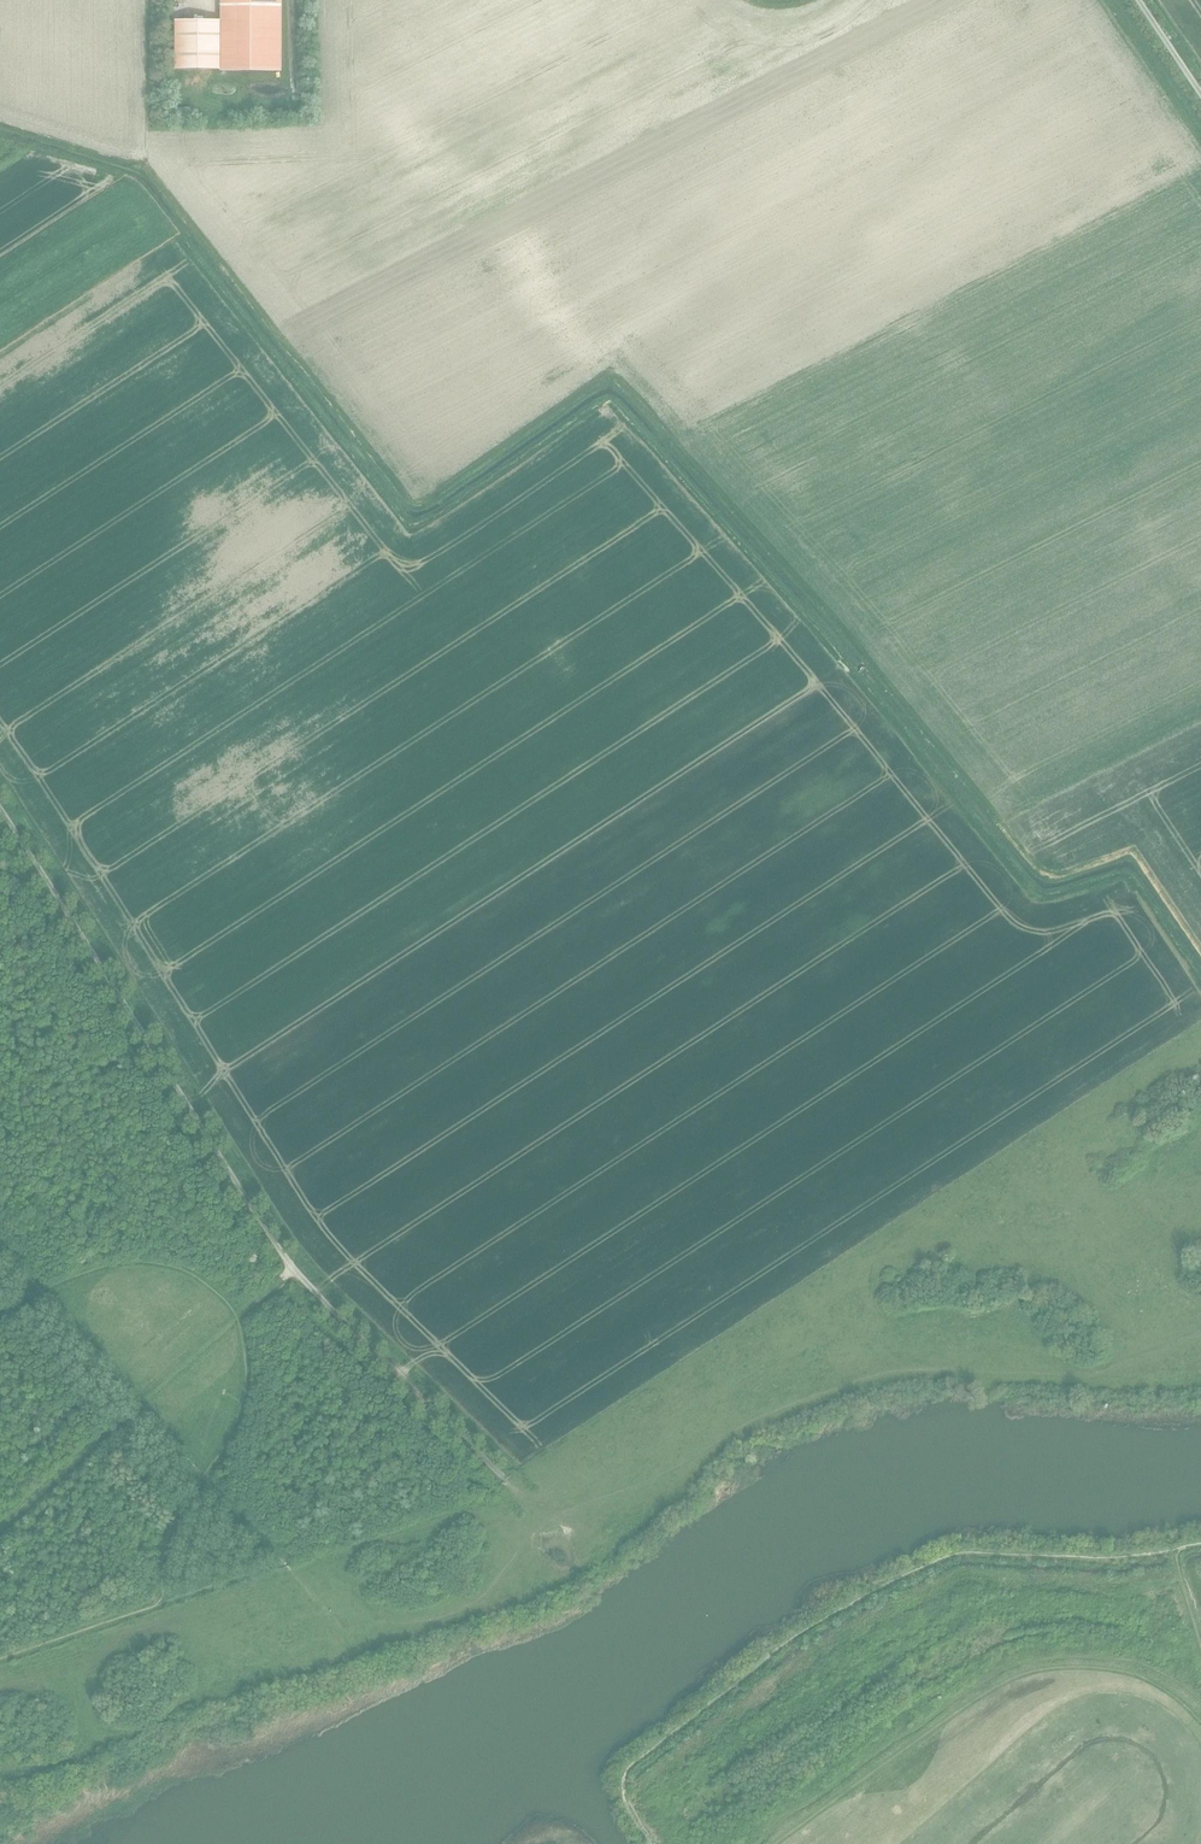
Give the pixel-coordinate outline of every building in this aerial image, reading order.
[(175,20),(175,69),(221,69),(281,69),(281,0),(221,0),(221,20),(175,20)]
